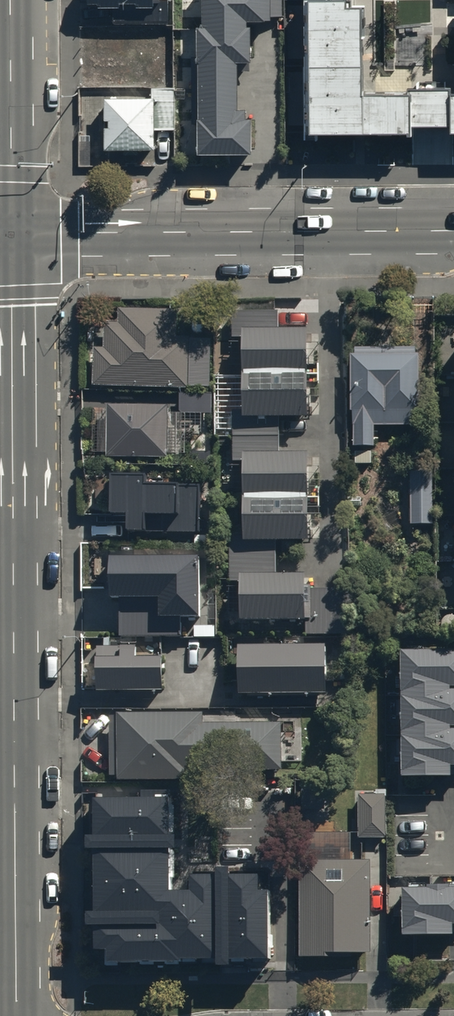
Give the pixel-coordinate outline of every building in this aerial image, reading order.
[(88,10),(98,10),(98,15),(115,14),(115,28),(172,27),(172,0),(163,1),(163,0),(87,0),(88,10)] [(203,37),(195,37),(195,162),(250,162),(250,126),(245,126),(245,117),(235,117),(235,69),(249,69),(249,36),(246,36),(246,28),(268,28),(268,0),(203,0),(203,37)] [(362,100),(362,15),(354,15),(354,7),(304,7),(303,143),(408,144),(408,133),(445,133),(445,145),(453,145),(453,101),(362,100)] [(174,90),(153,90),(153,134),(174,134),(174,90)] [(150,102),(101,103),(102,153),(151,152),(150,102)] [(214,385),(214,307),(121,306),(121,321),(106,321),(106,345),(94,345),(94,384),(214,385)] [(248,332),(247,410),(281,411),(313,411),(313,324),(281,324),(281,308),(235,308),(235,332),(248,332)] [(420,420),(420,346),(356,346),(356,443),(375,443),(375,421),(420,420)] [(214,393),(181,393),(181,412),(214,412),(214,393)] [(169,401),(109,401),(109,454),(169,454),(169,401)] [(248,532),(248,539),(278,539),(314,539),(313,447),(281,447),(281,411),(247,410),(235,410),(235,455),(247,455),(248,532)] [(186,460),(186,449),(171,449),(171,460),(186,460)] [(373,451),(357,451),(357,462),(373,462),(373,451)] [(435,469),(411,470),(412,525),(435,525),(435,469)] [(151,471),(117,471),(117,508),(133,508),(133,532),(200,533),(201,479),(150,478),(151,471)] [(232,576),(245,576),(245,618),(309,618),(309,584),(309,569),(278,569),(278,539),(248,539),(248,532),(232,532),(232,576)] [(205,552),(115,552),(115,593),(121,593),(165,593),(165,612),(181,612),(205,612),(205,552)] [(165,593),(121,593),(121,634),(181,634),(181,612),(165,612),(165,593)] [(240,641),(241,688),(331,688),(331,640),(240,641)] [(99,643),(99,688),(168,688),(168,652),(139,652),(139,643),(99,643)] [(406,647),(407,774),(453,773),(453,646),(406,647)] [(284,767),(284,719),(206,718),(206,710),(112,709),(111,776),(206,777),(206,766),(284,767)] [(172,887),(172,794),(90,795),(91,950),(103,950),(103,964),(270,964),(270,885),(257,885),(257,871),(188,871),(188,887),(172,887)] [(385,833),(384,794),(362,795),(363,833),(385,833)] [(372,949),(371,858),(301,859),(302,950),(372,949)] [(409,883),(408,932),(453,933),(453,883),(409,883)]
